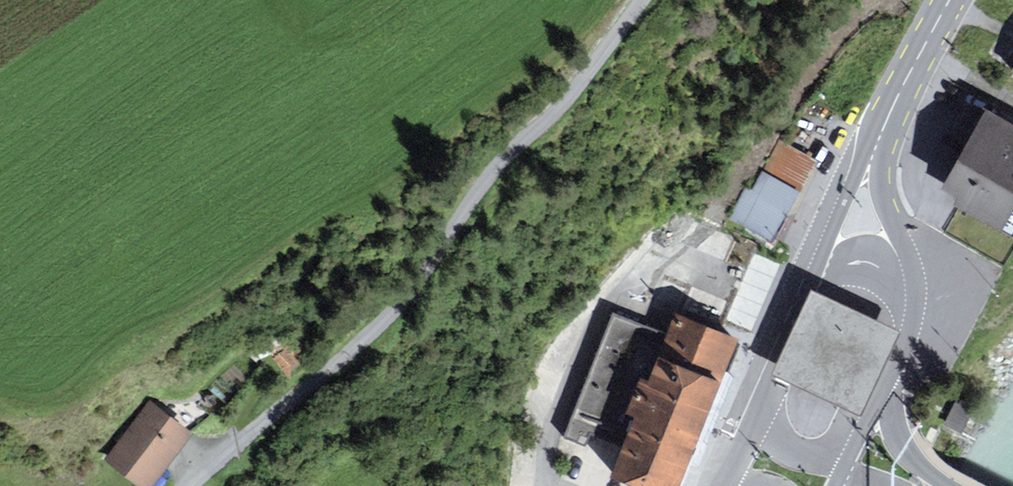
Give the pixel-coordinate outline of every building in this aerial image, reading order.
[(986,109),(946,192),(1012,224),(1012,223),(1012,121),(986,109)] [(772,167),(807,185),(832,138),(797,119),(772,167)] [(803,192),(761,169),(735,217),(777,241),(803,192)] [(819,291),(783,370),(856,403),(892,324),(819,291)] [(736,335),(674,310),(671,318),(621,298),(572,416),(592,424),(595,417),(627,430),(612,468),(657,485),(674,485),(736,335)] [(162,373),(113,431),(151,462),(199,404),(162,373)] [(972,408),(957,400),(947,420),(961,427),(972,408)]
